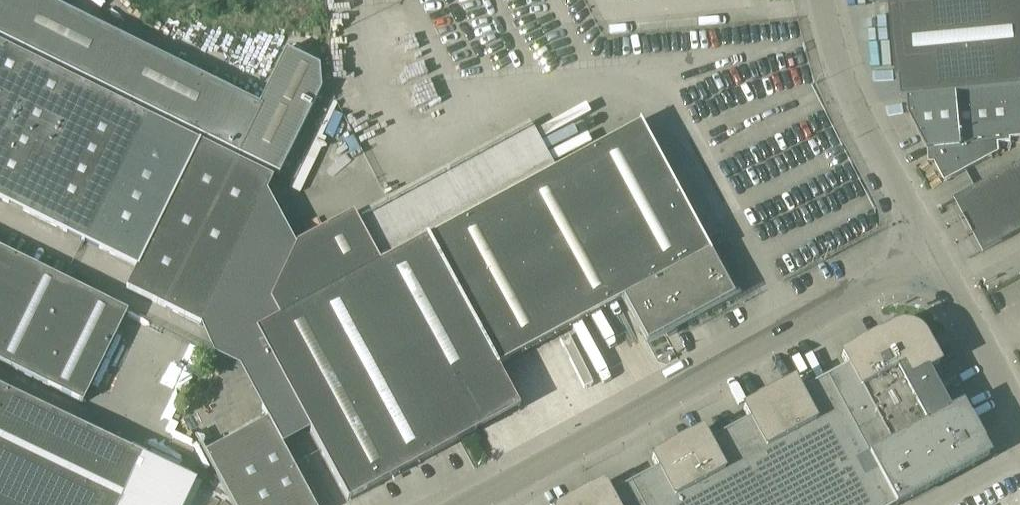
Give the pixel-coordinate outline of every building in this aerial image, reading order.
[(278,175),(320,90),(318,66),(285,50),(258,105),(52,3),(54,0),(0,0),(0,38),(278,175)] [(908,98),(1019,87),(1019,0),(890,0),(891,16),(885,17),(887,32),(893,31),(897,80),(901,79),(903,98),(908,98)] [(137,267),(126,289),(200,325),(272,179),(0,45),(0,200),(137,267)] [(908,98),(910,116),(921,115),(918,130),(928,149),(933,149),(934,161),(945,181),(1000,151),(999,143),(1011,142),(1011,138),(1019,137),(1019,87),(908,98)] [(607,96),(597,101),(605,115),(615,109),(607,96)] [(278,318),(255,330),(348,501),(476,432),(453,390),(495,367),(496,369),(623,301),(646,343),(664,333),(666,338),(676,332),(674,328),(733,296),(720,272),(639,122),(638,122),(639,124),(427,238),(426,237),(425,237),(425,238),(379,263),(353,214),(296,244),(269,301),(278,318)] [(954,198),(983,251),(1019,231),(1019,163),(954,198)] [(273,196),(259,222),(268,227),(281,201),(273,196)] [(82,404),(127,312),(0,250),(0,363),(82,404)] [(988,456),(980,443),(981,442),(969,420),(968,420),(961,407),(950,412),(928,371),(938,365),(924,339),(923,337),(921,334),(919,332),(917,331),(915,329),(913,329),(911,328),(909,327),(905,326),(901,326),(898,327),(897,327),(894,328),(892,329),(877,337),(877,336),(855,348),(855,349),(841,356),(847,367),(798,393),(792,383),(779,390),(778,389),(756,401),(757,402),(743,409),(749,420),(707,443),(701,432),(687,439),(665,451),(651,459),(657,469),(608,496),(602,485),(589,493),(588,492),(566,504),(567,504),(566,504),(897,504),(988,456)] [(196,481),(142,456),(63,419),(0,389),(0,504),(185,504),(196,481)] [(201,445),(200,446),(232,504),(314,504),(267,419),(205,453),(201,445)]
